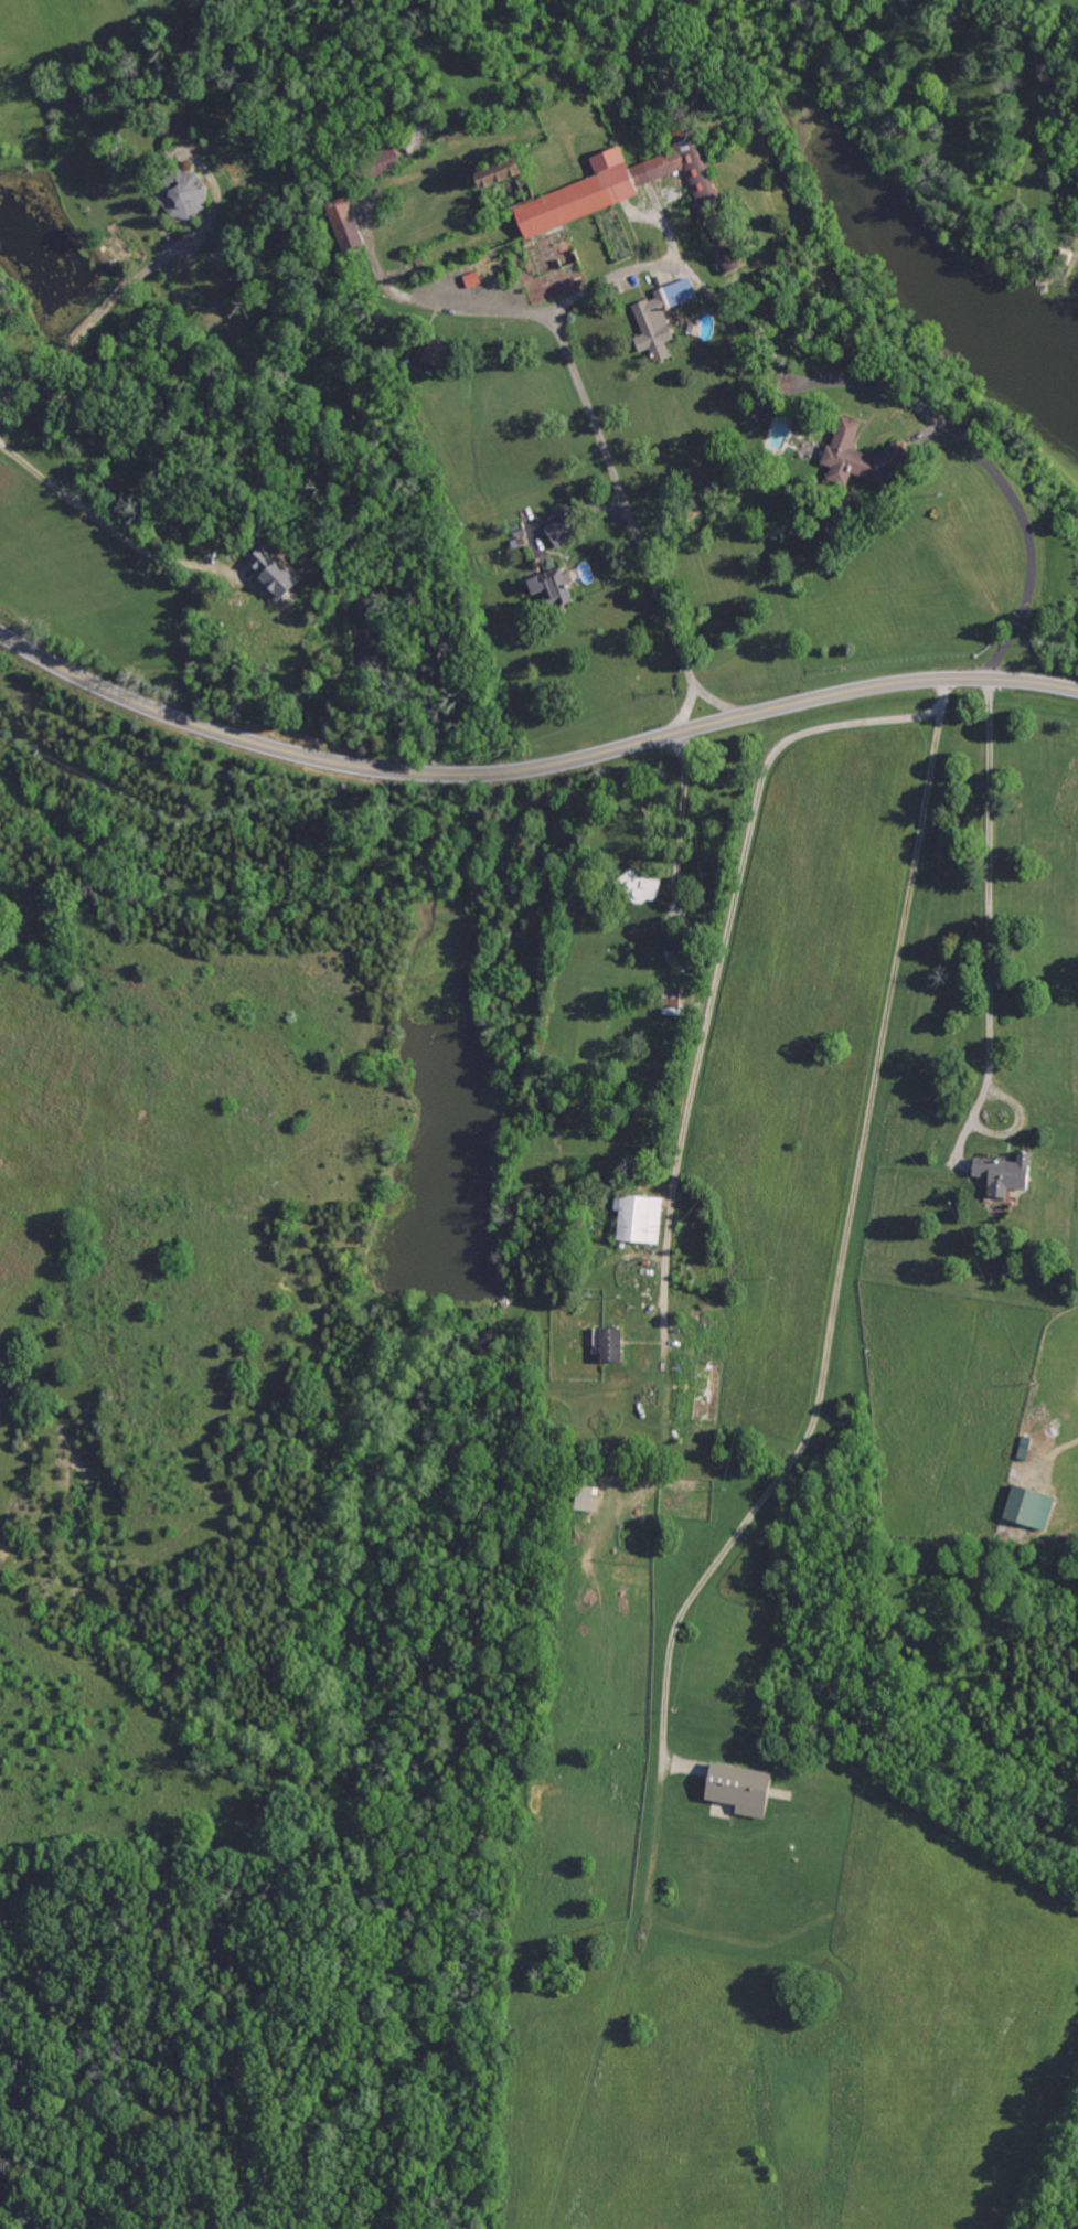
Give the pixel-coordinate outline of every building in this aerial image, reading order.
[(644,196),(641,186),(686,170),(679,151),(632,167),(625,147),(593,157),(599,177),(517,205),(528,236),(644,196)] [(501,186),(546,176),(542,159),(497,169),(501,186)] [(160,194),(179,225),(214,204),(198,176),(177,189),(175,185),(160,194)] [(346,252),(367,244),(349,196),(329,203),(346,252)] [(633,306),(643,335),(636,337),(641,352),(656,347),(658,355),(669,351),(665,342),(675,338),(665,310),(686,302),(679,282),(654,291),(656,297),(633,306)] [(904,440),(876,456),(855,450),(863,423),(842,417),(834,443),(828,447),(823,464),(832,467),(829,479),(850,485),(853,475),(893,486),(899,469),(915,459),(904,440)] [(545,527),(559,547),(578,534),(565,514),(545,527)] [(263,580),(288,605),(310,582),(272,545),(257,561),(270,573),(263,580)] [(575,599),(562,568),(533,580),(545,611),(575,599)] [(974,1159),(973,1176),(990,1177),(988,1196),(1010,1198),(1011,1189),(1033,1191),(1036,1153),(1021,1152),(1020,1162),(974,1159)] [(660,1244),(663,1198),(616,1195),(615,1211),(622,1212),(620,1242),(660,1244)] [(625,1362),(624,1328),(596,1328),(597,1363),(625,1362)] [(996,1518),(1039,1530),(1048,1497),(1005,1485),(996,1518)] [(696,1800),(730,1804),(728,1814),(757,1818),(764,1771),(702,1762),(696,1800)]
